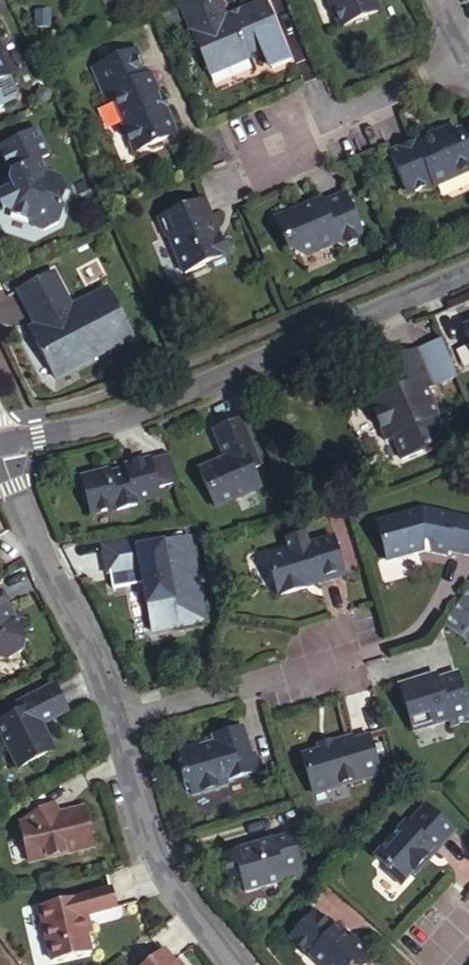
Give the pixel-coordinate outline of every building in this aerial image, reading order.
[(204,64),(221,56),(223,62),(247,51),(246,47),(277,33),(264,0),(245,0),(222,10),(218,0),(177,0),(204,64)] [(337,22),(375,5),(373,0),(327,0),(337,22)] [(143,70),(132,42),(86,61),(97,90),(106,86),(119,118),(116,119),(128,146),(171,129),(160,103),(159,101),(157,102),(153,95),(151,88),(153,87),(145,69),(143,70)] [(206,69),(223,62),(221,56),(204,64),(206,69)] [(158,93),(153,95),(157,102),(159,101),(160,103),(162,102),(158,93)] [(384,148),(400,192),(428,179),(429,182),(468,164),(468,155),(462,139),(457,138),(452,126),(445,123),(419,135),(417,134),(384,148)] [(45,153),(32,125),(0,141),(0,155),(7,169),(5,176),(8,182),(3,185),(0,187),(0,205),(7,207),(8,211),(26,216),(30,222),(40,226),(55,219),(60,206),(56,199),(61,185),(56,175),(42,171),(36,157),(45,153)] [(5,176),(0,179),(3,185),(8,182),(5,176)] [(316,195),(271,214),(281,240),(285,238),(290,249),(296,252),(314,245),(315,247),(332,239),(339,242),(356,235),(358,228),(342,188),(317,198),(316,195)] [(201,191),(158,208),(166,230),(183,268),(203,259),(209,262),(228,254),(217,226),(213,228),(207,215),(210,210),(201,191)] [(166,230),(158,208),(154,210),(162,232),(166,230)] [(217,226),(210,210),(207,215),(213,228),(217,226)] [(68,302),(51,267),(15,285),(34,324),(28,327),(52,375),(129,337),(103,285),(75,299),(77,304),(70,307),(68,302)] [(77,304),(75,299),(68,302),(70,307),(77,304)] [(413,348),(382,361),(388,376),(393,388),(384,392),(365,400),(381,440),(388,437),(397,458),(441,439),(431,418),(434,416),(422,388),(428,385),(413,348)] [(393,388),(388,376),(379,380),(384,392),(393,388)] [(443,428),(438,415),(434,416),(431,418),(441,439),(443,428)] [(239,418),(210,431),(223,461),(217,463),(213,461),(196,469),(212,505),(257,486),(249,468),(258,464),(239,418)] [(78,477),(81,488),(79,488),(79,493),(79,498),(82,502),(84,504),(85,504),(89,514),(113,507),(114,509),(134,503),(134,501),(151,497),(148,488),(154,486),(146,457),(123,464),(124,472),(121,473),(115,469),(105,472),(104,469),(78,477)] [(123,464),(104,469),(105,472),(115,469),(121,473),(124,472),(123,464)] [(154,486),(148,488),(151,497),(157,495),(154,486)] [(372,520),(384,560),(420,550),(444,555),(445,550),(467,555),(468,544),(468,517),(419,507),(372,520)] [(304,543),(301,534),(282,540),(284,549),(263,556),(275,595),(343,575),(330,535),(304,543)] [(181,556),(178,537),(135,545),(147,620),(180,613),(171,558),(181,556)] [(466,582),(437,619),(457,634),(468,618),(468,584),(466,582)] [(5,604),(0,607),(0,609),(4,616),(13,618),(5,604)] [(2,656),(18,647),(20,638),(14,636),(19,620),(13,618),(4,616),(0,609),(0,655),(2,656)] [(423,673),(395,683),(407,717),(425,711),(428,720),(445,714),(448,721),(468,714),(452,669),(425,679),(423,673)] [(47,679),(3,702),(8,712),(0,716),(0,741),(14,768),(50,749),(41,732),(36,730),(33,724),(63,709),(47,679)] [(425,711),(407,717),(410,727),(428,720),(425,711)] [(186,785),(189,794),(225,784),(224,780),(253,772),(252,769),(256,768),(252,755),(248,756),(240,726),(208,735),(209,740),(196,744),(176,750),(179,759),(175,765),(180,781),(186,785)] [(377,770),(366,734),(350,738),(349,734),(330,740),(330,742),(325,743),(324,746),(314,749),(298,753),(309,791),(326,786),(327,789),(362,779),(361,775),(377,770)] [(209,740),(208,735),(194,739),(196,744),(209,740)] [(330,742),(330,740),(313,745),(314,749),(324,746),(325,743),(330,742)] [(377,770),(361,775),(362,779),(379,774),(377,770)] [(398,831),(423,803),(421,802),(403,822),(400,820),(394,827),(398,831)] [(398,831),(394,827),(369,855),(384,869),(382,871),(398,885),(410,872),(413,874),(428,857),(425,855),(432,848),(434,850),(452,830),(423,803),(398,831)] [(57,816),(48,804),(20,819),(22,824),(16,826),(26,861),(92,847),(82,807),(65,812),(65,814),(57,816)] [(287,833),(248,844),(250,848),(233,852),(219,857),(224,880),(235,877),(239,892),(276,882),(279,875),(298,870),(287,833)] [(248,844),(232,849),(233,852),(250,848),(248,844)] [(428,857),(434,850),(432,848),(425,855),(428,857)] [(76,896),(37,905),(50,958),(90,948),(76,896)] [(311,908),(285,936),(317,964),(360,964),(370,955),(347,935),(344,938),(330,926),(311,908)] [(333,922),(330,926),(344,938),(347,935),(333,922)] [(140,964),(176,964),(171,959),(169,960),(160,949),(140,964)]
